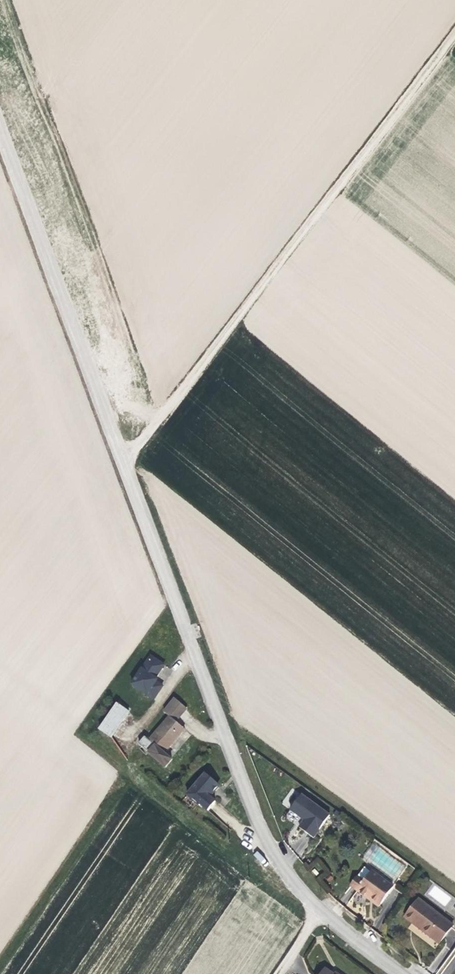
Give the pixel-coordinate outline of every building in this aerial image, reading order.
[(152,657),(132,686),(154,700),(164,687),(155,680),(165,666),(152,657)] [(187,709),(175,699),(164,713),(170,718),(150,741),(145,737),(139,745),(166,768),(173,760),(165,754),(185,730),(176,722),(187,709)] [(117,705),(111,714),(124,722),(130,713),(117,705)] [(124,722),(111,714),(100,730),(113,739),(124,722)] [(189,792),(201,802),(202,801),(209,808),(217,798),(210,793),(212,790),(215,789),(220,784),(220,781),(208,770),(189,792)] [(304,821),(298,828),(313,839),(329,816),(301,795),(289,810),(304,821)] [(369,896),(381,904),(393,887),(372,872),(357,892),(367,899),(369,896)] [(379,907),(381,904),(369,896),(367,899),(379,907)] [(404,918),(438,943),(451,925),(417,900),(404,918)]
